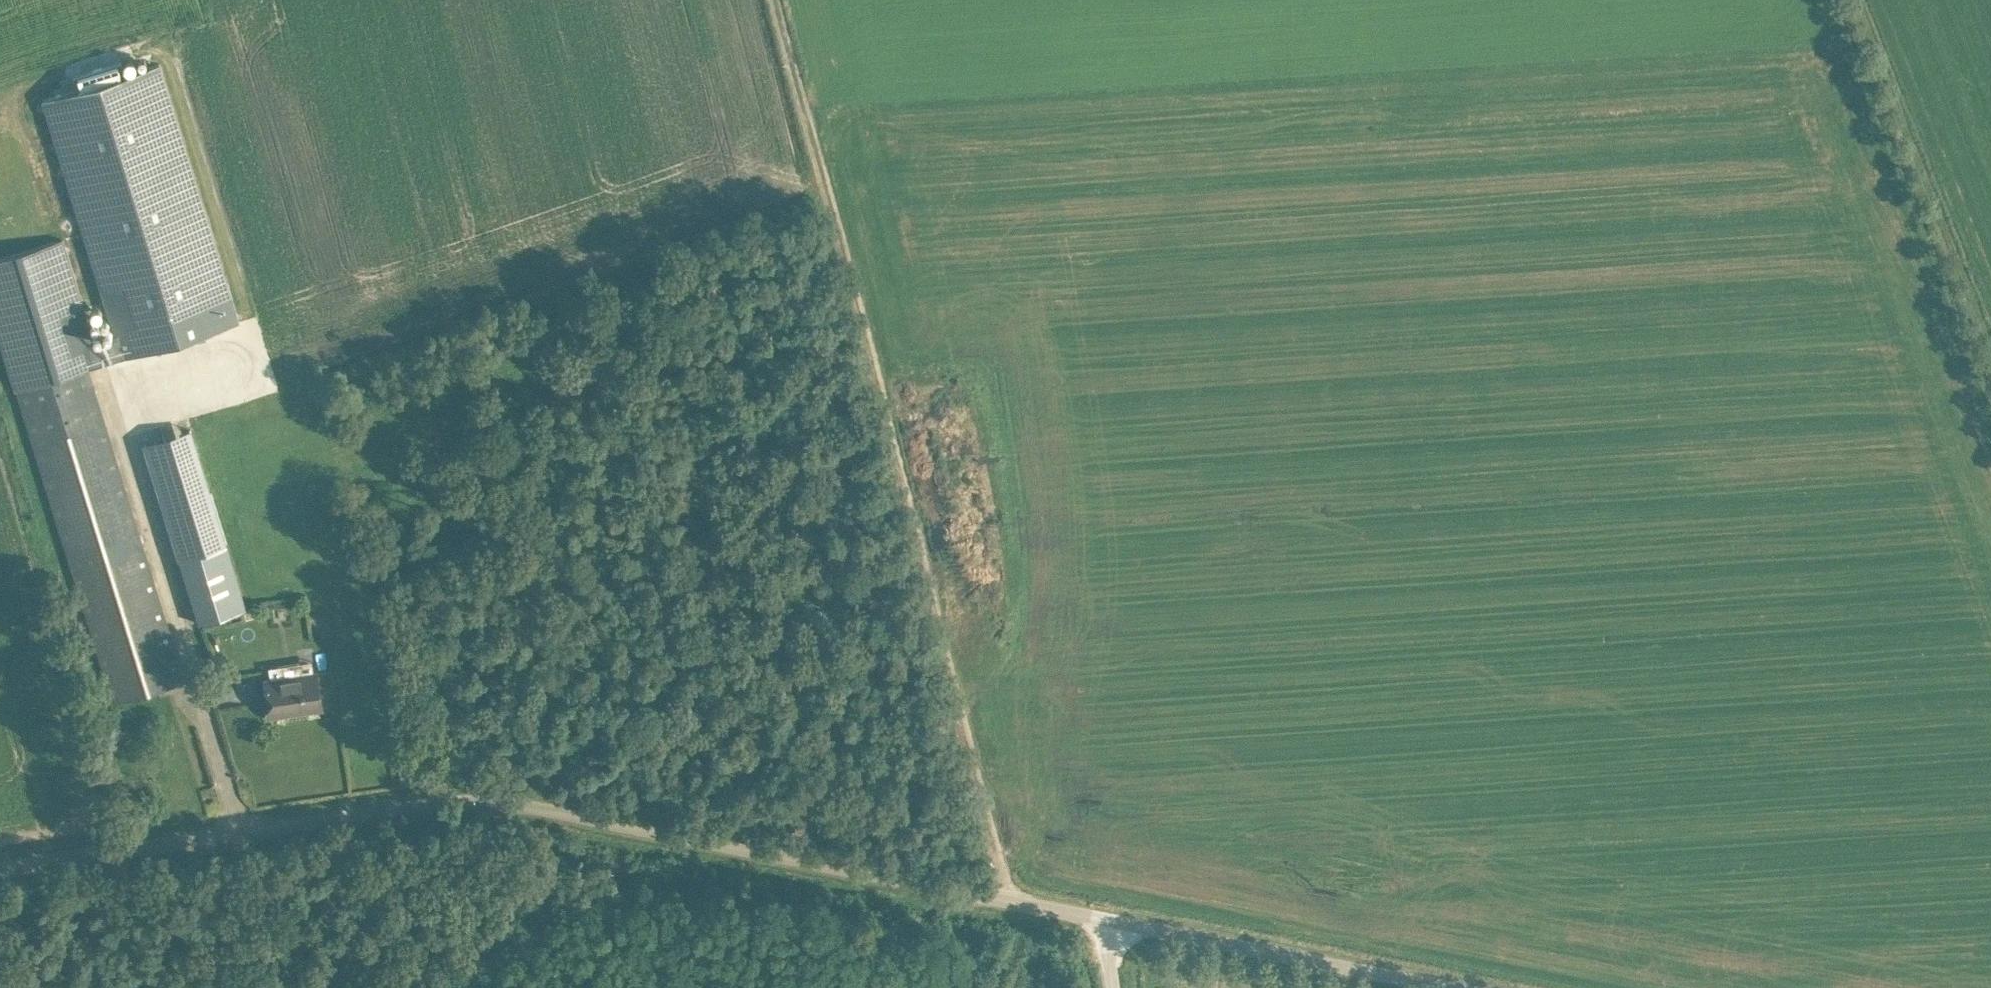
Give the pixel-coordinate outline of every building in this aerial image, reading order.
[(95,340),(102,363),(239,321),(160,63),(125,73),(121,60),(74,75),(78,88),(43,99),(115,334),(95,340)] [(88,366),(102,363),(95,340),(63,237),(0,257),(0,344),(14,389),(17,388),(114,702),(185,680),(88,366)] [(226,544),(180,558),(200,622),(246,608),(244,602),(226,544)] [(270,678),(266,679),(268,695),(271,715),(273,714),(298,710),(322,707),(319,687),(317,671),(314,672),(270,678)]
